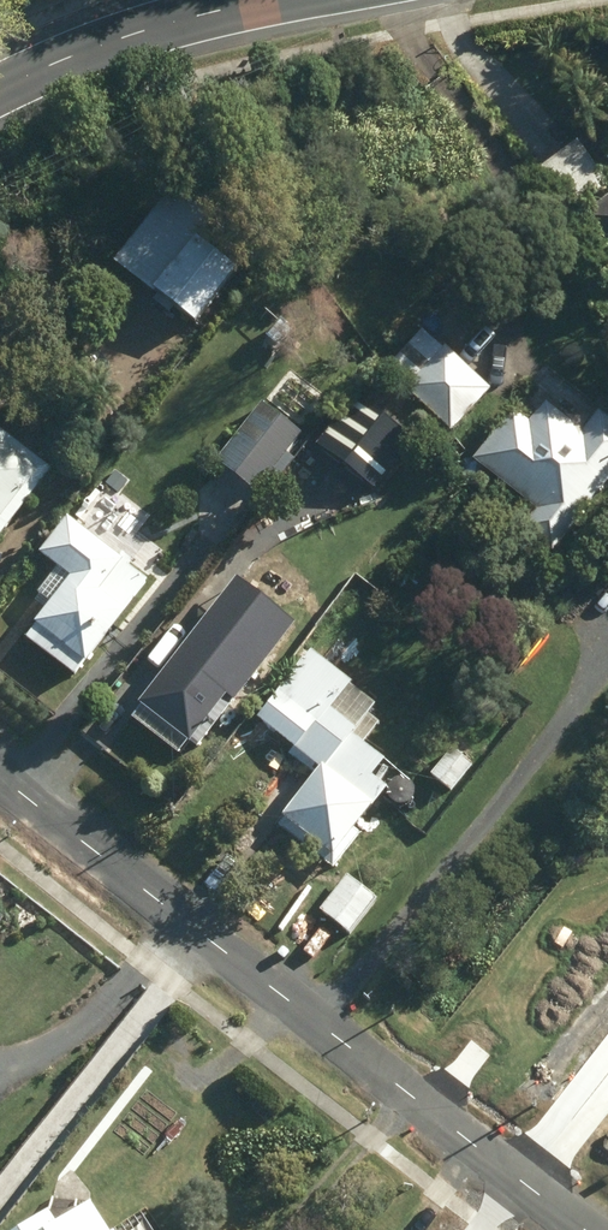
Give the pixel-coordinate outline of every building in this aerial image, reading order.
[(573,144),(535,174),(568,218),(607,188),(573,144)] [(172,188),(110,266),(189,329),(232,275),(194,245),(214,221),(172,188)] [(580,220),(607,259),(607,199),(580,220)] [(406,387),(402,392),(447,435),(488,392),(442,349),(436,355),(415,335),(385,367),(406,387)] [(103,343),(86,356),(95,368),(111,355),(103,343)] [(260,405),(213,465),(252,496),(299,436),(260,405)] [(519,532),(549,556),(607,482),(607,421),(607,422),(597,413),(579,435),(543,405),(526,426),(509,413),(470,462),(534,513),(519,532)] [(48,473),(0,436),(0,535),(48,473)] [(30,628),(34,630),(25,642),(70,677),(79,665),(82,667),(122,616),(119,614),(143,584),(64,521),(35,558),(66,582),(30,628)] [(241,542),(199,595),(220,611),(261,558),(241,542)] [(174,655),(134,707),(137,709),(128,721),(184,764),(251,677),(242,670),(250,660),(221,638),(195,672),(174,655)] [(381,764),(360,747),(377,726),(365,717),(372,708),(347,687),(348,685),(309,653),(254,720),(317,772),(273,827),(329,873),(357,838),(351,832),(383,793),(368,780),(381,764)] [(451,751),(428,778),(446,794),(469,767),(451,751)] [(345,878),(317,913),(347,937),(375,902),(345,878)] [(86,1209),(69,1220),(56,1200),(66,1194),(60,1185),(8,1219),(15,1229),(100,1229),(86,1209)]
